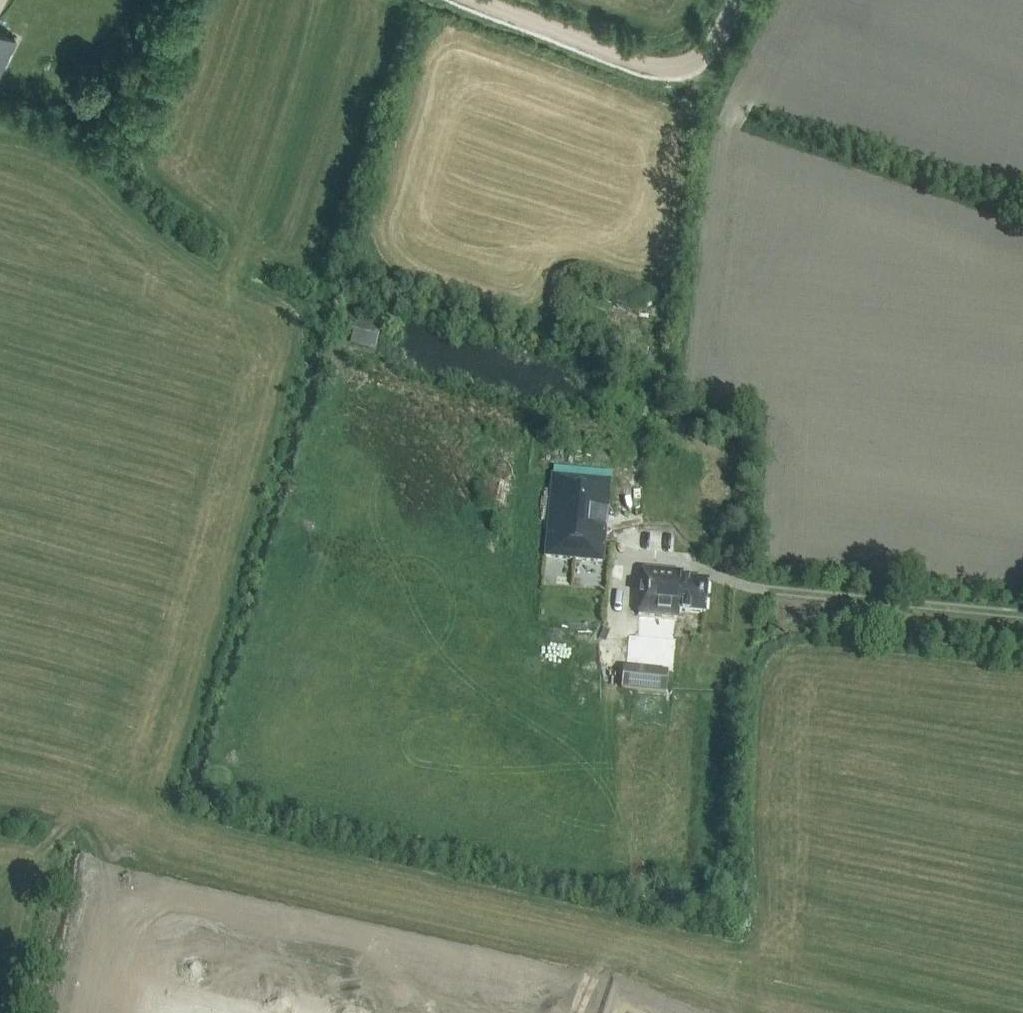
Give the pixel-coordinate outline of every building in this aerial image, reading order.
[(0,30),(0,74),(18,39),(0,30)] [(382,328),(357,321),(350,344),(375,351),(382,328)] [(603,563),(611,481),(553,475),(545,557),(603,563)] [(683,581),(684,574),(644,570),(640,616),(679,620),(680,611),(705,614),(708,583),(683,581)] [(669,672),(626,668),(624,689),(667,693),(669,672)]
